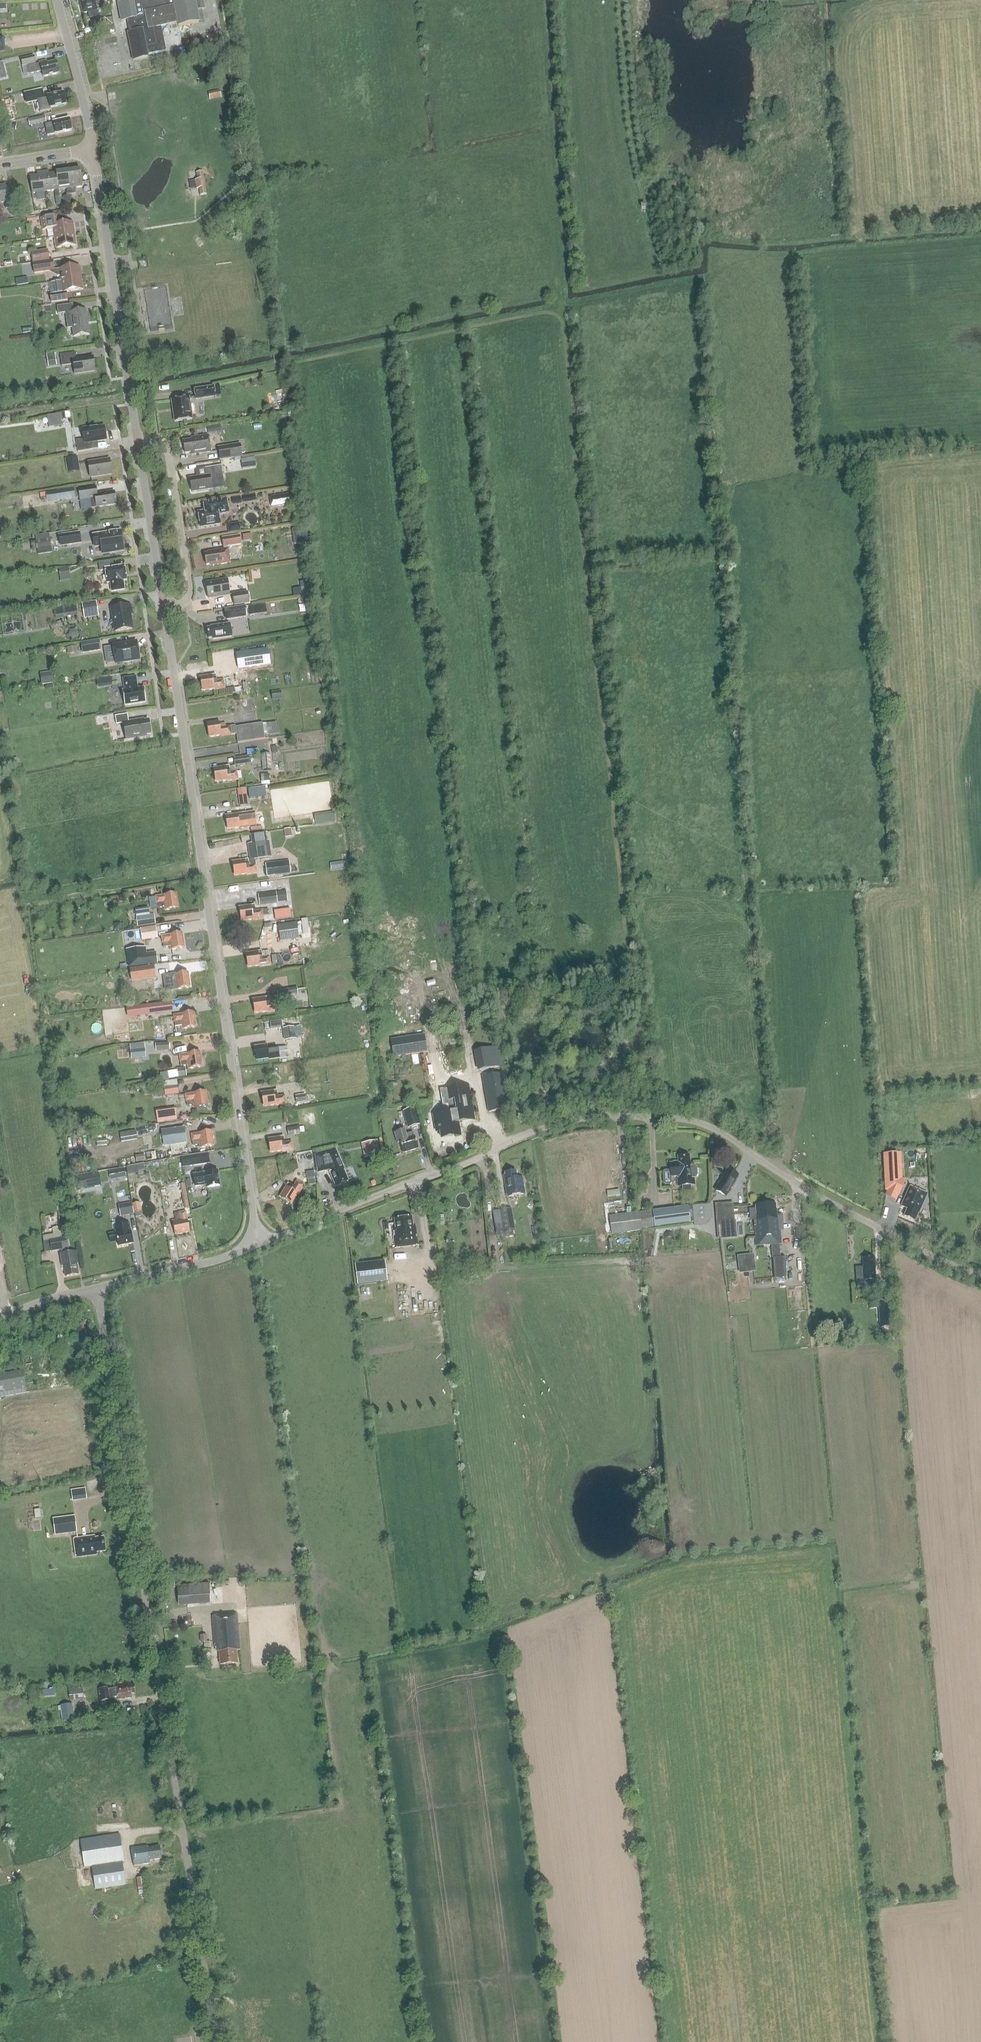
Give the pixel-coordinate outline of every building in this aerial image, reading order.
[(97,5),(100,4),(99,0),(81,0),(84,14),(98,11),(97,5)] [(123,2),(118,3),(121,21),(127,20),(129,33),(128,33),(133,60),(148,57),(147,55),(166,51),(163,37),(161,27),(177,24),(178,27),(199,22),(197,10),(204,8),(203,0),(123,0),(123,2)] [(40,66),(37,67),(34,58),(22,61),(26,76),(41,72),(43,77),(59,73),(56,63),(48,65),(47,62),(40,63),(40,66)] [(210,100),(221,97),(220,90),(208,92),(210,100)] [(66,105),(64,93),(47,96),(47,97),(40,99),(42,104),(50,102),(51,108),(66,105)] [(46,122),(44,115),(28,119),(30,126),(46,122)] [(48,136),(56,134),(72,131),(70,119),(53,122),(54,123),(45,125),(48,136)] [(68,171),(71,194),(75,194),(75,188),(82,186),(80,170),(68,171)] [(61,204),(59,196),(59,190),(58,190),(56,173),(48,174),(48,171),(42,172),(45,192),(54,190),(56,205),(61,204)] [(58,190),(59,190),(66,189),(67,195),(71,194),(68,171),(56,173),(58,190)] [(45,192),(42,172),(37,172),(37,176),(30,177),(33,200),(37,199),(36,193),(45,192)] [(197,180),(195,180),(196,189),(199,189),(200,196),(206,195),(203,172),(196,173),(197,180)] [(5,203),(6,209),(10,208),(6,185),(0,186),(0,203),(5,203)] [(73,210),(71,196),(64,197),(66,211),(73,210)] [(30,202),(22,203),(24,215),(31,214),(30,202)] [(53,229),(54,237),(74,234),(73,223),(59,225),(58,216),(41,218),(43,231),(53,229)] [(54,237),(56,249),(76,246),(74,234),(54,237)] [(49,260),(48,250),(31,252),(33,262),(49,260)] [(53,261),(33,263),(34,274),(54,271),(53,261)] [(59,269),(56,270),(57,277),(60,276),(61,281),(81,278),(79,266),(59,269)] [(30,276),(18,279),(19,285),(31,282),(30,276)] [(61,281),(48,283),(50,294),(51,302),(67,300),(66,292),(83,290),(81,278),(61,281)] [(152,330),(174,327),(168,286),(147,289),(152,330)] [(72,312),(71,304),(57,306),(58,314),(65,313),(67,329),(72,328),(73,337),(89,335),(86,310),(72,312)] [(56,361),(55,353),(47,355),(48,362),(56,361)] [(73,364),(74,374),(95,371),(93,357),(76,359),(75,353),(60,355),(61,366),(73,364)] [(194,389),(195,400),(216,397),(216,396),(221,395),(219,385),(214,385),(214,386),(194,389)] [(286,404),(284,394),(275,395),(276,406),(286,404)] [(171,401),(174,422),(192,419),(189,398),(171,401)] [(71,418),(70,412),(55,414),(56,427),(62,426),(61,420),(71,418)] [(82,428),(84,439),(76,441),(77,452),(91,450),(89,443),(106,440),(104,426),(91,428),(90,427),(82,428)] [(191,455),(210,452),(208,435),(195,437),(196,439),(182,441),(184,454),(191,453),(191,455)] [(242,457),(240,444),(218,447),(220,461),(234,458),(240,457),(242,457)] [(80,471),(77,457),(65,459),(67,473),(80,471)] [(256,467),(255,457),(241,459),(242,469),(256,467)] [(111,474),(109,459),(88,463),(90,477),(111,474)] [(191,492),(211,489),(210,480),(223,478),(221,465),(204,468),(205,476),(189,478),(191,492)] [(78,489),(80,501),(90,500),(91,508),(116,504),(114,492),(97,494),(96,487),(78,489)] [(74,489),(46,493),(48,503),(76,499),(74,489)] [(289,494),(275,496),(276,506),(290,504),(289,494)] [(218,514),(228,513),(226,499),(202,502),(203,511),(197,512),(200,527),(219,524),(218,514)] [(230,523),(231,531),(243,530),(242,523),(230,523)] [(307,543),(305,527),(291,530),(294,545),(307,543)] [(60,547),(81,544),(80,532),(58,535),(60,547)] [(101,553),(123,550),(120,532),(92,536),(94,548),(100,547),(101,553)] [(241,545),(240,535),(222,538),(223,548),(241,545)] [(52,548),(50,538),(36,540),(38,550),(52,548)] [(210,565),(229,562),(227,548),(208,552),(208,553),(204,554),(206,565),(209,564),(210,565)] [(109,582),(111,591),(124,589),(123,580),(126,580),(124,565),(114,567),(113,560),(98,562),(99,571),(104,570),(106,583),(109,582)] [(71,580),(70,574),(69,568),(59,569),(61,581),(71,580)] [(208,598),(229,595),(226,579),(205,582),(208,598)] [(311,595),(310,587),(301,588),(302,596),(311,595)] [(249,603),(248,592),(232,594),(234,606),(249,603)] [(98,616),(96,602),(82,604),(84,618),(98,616)] [(267,614),(265,604),(248,607),(250,616),(267,614)] [(115,631),(132,628),(129,614),(132,614),(130,605),(111,608),(115,631)] [(247,618),(245,606),(224,609),(226,621),(247,618)] [(212,639),(231,636),(229,623),(210,626),(210,627),(206,628),(208,638),(212,637),(212,639)] [(69,628),(69,637),(80,636),(80,627),(69,628)] [(99,640),(81,643),(83,653),(100,650),(99,640)] [(130,643),(130,642),(129,642),(129,643),(125,644),(125,643),(124,643),(124,644),(112,646),(115,662),(124,661),(125,662),(131,661),(132,660),(139,659),(136,642),(130,643)] [(70,646),(70,655),(79,654),(79,646),(70,646)] [(267,649),(236,654),(238,669),(269,665),(267,649)] [(212,676),(200,678),(202,691),(214,690),(224,689),(223,680),(216,681),(215,675),(212,676)] [(137,687),(135,677),(122,679),(124,690),(122,690),(125,706),(146,702),(143,687),(142,688),(138,689),(138,687),(137,687)] [(111,678),(104,679),(105,686),(112,685),(111,678)] [(282,699),(281,691),(271,692),(272,701),(282,699)] [(127,714),(115,716),(116,725),(123,724),(126,739),(146,736),(146,735),(151,734),(149,720),(144,721),(144,720),(128,722),(127,714)] [(237,743),(253,741),(268,739),(268,735),(278,734),(276,721),(235,727),(235,726),(226,727),(225,723),(219,724),(218,721),(206,723),(208,736),(221,734),(221,736),(231,734),(236,733),(237,743)] [(271,770),(270,754),(261,755),(263,771),(271,770)] [(249,763),(248,756),(233,758),(235,766),(249,763)] [(236,766),(229,767),(229,766),(213,768),(214,782),(227,780),(227,781),(238,780),(237,771),(236,771),(236,766)] [(269,784),(269,775),(261,775),(261,785),(269,784)] [(265,789),(248,791),(249,801),(266,799),(265,789)] [(246,793),(238,794),(240,805),(247,804),(246,793)] [(239,829),(249,827),(256,826),(254,812),(241,814),(225,816),(227,829),(239,827),(239,829)] [(334,814),(315,817),(316,826),(336,823),(334,814)] [(269,841),(249,844),(251,860),(271,857),(269,841)] [(255,865),(254,865),(254,861),(254,860),(250,861),(248,861),(248,859),(232,861),(233,874),(245,873),(246,874),(256,873),(255,865)] [(291,873),(289,861),(265,864),(267,876),(291,873)] [(287,901),(286,891),(258,895),(259,905),(287,901)] [(155,897),(156,903),(157,908),(164,907),(165,910),(177,909),(175,894),(155,897)] [(269,910),(262,911),(256,912),(255,905),(239,907),(241,921),(252,920),(252,921),(263,920),(262,916),(269,915),(269,910)] [(277,909),(277,918),(294,918),(294,908),(277,909)] [(155,924),(154,915),(136,917),(137,926),(155,924)] [(297,922),(278,925),(280,941),(299,939),(297,922)] [(157,939),(156,926),(140,928),(142,941),(157,939)] [(162,943),(163,943),(164,948),(170,947),(171,950),(183,948),(181,933),(161,936),(162,943)] [(137,948),(127,950),(130,968),(157,964),(156,956),(139,959),(137,948)] [(262,951),(258,952),(245,954),(247,967),(260,965),(260,967),(270,965),(269,957),(268,957),(268,953),(262,954),(262,951)] [(283,966),(282,954),(271,956),(272,965),(277,964),(277,967),(283,966)] [(167,975),(168,982),(169,987),(176,986),(176,989),(189,987),(188,973),(167,975)] [(290,995),(289,988),(277,990),(278,997),(290,995)] [(276,1012),(275,999),(269,999),(269,998),(252,1000),(254,1013),(266,1011),(266,1013),(276,1012)] [(172,1002),(156,1004),(157,1012),(172,1010),(172,1002)] [(195,1027),(194,1012),(173,1015),(173,1022),(174,1022),(176,1033),(183,1032),(182,1028),(195,1027)] [(119,1017),(114,1017),(114,1030),(130,1029),(129,1013),(119,1013),(119,1017)] [(298,1039),(297,1032),(285,1034),(286,1041),(289,1040),(289,1044),(294,1044),(294,1040),(298,1039)] [(426,1052),(424,1035),(391,1039),(393,1056),(426,1052)] [(169,1050),(169,1043),(155,1043),(155,1051),(169,1050)] [(131,1058),(146,1056),(144,1044),(129,1046),(131,1058)] [(267,1044),(254,1046),(256,1060),(269,1058),(269,1059),(279,1057),(279,1059),(288,1057),(286,1045),(277,1047),(278,1049),(274,1050),(273,1045),(267,1047),(267,1044)] [(480,1070),(503,1066),(499,1046),(477,1049),(480,1070)] [(296,1057),(295,1048),(287,1049),(288,1058),(296,1057)] [(179,1054),(180,1062),(181,1066),(188,1065),(188,1068),(201,1067),(199,1052),(179,1054)] [(187,1076),(185,1067),(177,1069),(177,1070),(160,1073),(162,1081),(169,1080),(169,1079),(187,1076)] [(509,1108),(503,1073),(482,1077),(488,1112),(509,1108)] [(157,1097),(179,1094),(178,1085),(164,1087),(163,1082),(154,1083),(157,1097)] [(445,1118),(442,1118),(444,1128),(435,1130),(436,1140),(446,1139),(446,1138),(455,1137),(453,1125),(475,1122),(470,1087),(441,1092),(445,1118)] [(285,1096),(278,1097),(277,1090),(261,1092),(263,1106),(276,1104),(276,1106),(286,1105),(285,1096)] [(306,1101),(305,1091),(294,1093),(295,1103),(306,1101)] [(185,1094),(186,1102),(186,1106),(194,1105),(194,1108),(207,1106),(205,1092),(185,1094)] [(420,1125),(413,1103),(403,1106),(405,1111),(403,1111),(408,1129),(420,1125)] [(159,1110),(160,1121),(180,1120),(179,1109),(159,1110)] [(184,1127),(161,1131),(163,1147),(186,1143),(184,1127)] [(300,1134),(299,1127),(287,1128),(288,1136),(300,1134)] [(400,1142),(403,1153),(418,1149),(413,1133),(406,1135),(404,1130),(394,1133),(397,1143),(400,1142)] [(190,1134),(191,1141),(192,1146),(200,1145),(200,1148),(213,1146),(211,1131),(190,1134)] [(291,1142),(284,1143),(284,1137),(268,1139),(270,1152),(282,1150),(282,1151),(293,1150),(291,1142)] [(364,1144),(368,1159),(380,1156),(377,1141),(364,1144)] [(208,1153),(188,1156),(189,1166),(209,1163),(208,1153)] [(672,1183),(671,1177),(677,1177),(678,1186),(682,1186),(683,1192),(692,1191),(691,1185),(694,1185),(694,1178),(696,1178),(697,1176),(697,1168),(695,1165),(692,1165),(692,1163),(689,1163),(689,1155),(677,1157),(678,1163),(669,1164),(670,1170),(664,1171),(662,1173),(663,1184),(665,1185),(670,1185),(672,1183)] [(345,1170),(341,1159),(332,1162),(335,1170),(329,1172),(334,1186),(348,1182),(344,1170),(345,1170)] [(898,1160),(884,1161),(885,1190),(898,1195),(905,1180),(899,1177),(898,1160)] [(119,1178),(126,1177),(125,1169),(117,1170),(119,1178)] [(728,1194),(738,1176),(728,1169),(717,1187),(718,1188),(715,1192),(724,1197),(726,1193),(728,1194)] [(192,1174),(194,1187),(205,1186),(205,1189),(220,1187),(218,1171),(192,1174)] [(503,1177),(506,1193),(507,1198),(526,1194),(523,1178),(517,1179),(516,1172),(505,1174),(505,1176),(503,1177)] [(95,1186),(94,1180),(80,1181),(81,1188),(95,1186)] [(297,1181),(294,1187),(288,1183),(279,1197),(290,1204),(297,1193),(298,1194),(304,1185),(297,1181)] [(180,1184),(184,1208),(189,1208),(185,1183),(180,1184)] [(927,1194),(910,1186),(901,1206),(907,1209),(904,1216),(914,1221),(918,1214),(927,1194)] [(70,1209),(69,1202),(60,1203),(61,1211),(70,1209)] [(718,1202),(720,1237),(739,1236),(737,1202),(718,1202)] [(134,1214),(131,1203),(118,1205),(120,1216),(134,1214)] [(756,1207),(756,1209),(757,1221),(754,1221),(756,1247),(782,1245),(779,1217),(777,1217),(775,1205),(756,1207)] [(688,1206),(662,1210),(664,1226),(690,1222),(688,1206)] [(713,1206),(695,1207),(696,1223),(714,1221),(713,1206)] [(515,1230),(511,1208),(499,1211),(502,1232),(505,1232),(506,1237),(513,1236),(512,1231),(515,1230)] [(174,1213),(176,1220),(173,1221),(176,1234),(190,1231),(185,1211),(174,1213)] [(639,1212),(609,1216),(611,1234),(641,1230),(641,1229),(653,1228),(651,1211),(639,1213),(639,1212)] [(412,1217),(392,1219),(395,1248),(418,1246),(416,1227),(413,1227),(412,1217)] [(111,1244),(117,1242),(118,1246),(133,1243),(129,1223),(114,1226),(116,1233),(108,1234),(111,1244)] [(77,1251),(69,1253),(68,1249),(69,1248),(67,1238),(60,1239),(59,1233),(43,1236),(43,1242),(51,1240),(52,1251),(60,1250),(61,1254),(60,1254),(62,1267),(64,1266),(66,1276),(79,1274),(77,1262),(78,1261),(77,1251)] [(749,1255),(737,1257),(738,1268),(750,1266),(749,1255)] [(773,1276),(786,1275),(785,1255),(772,1256),(773,1276)] [(856,1269),(857,1287),(875,1286),(874,1258),(862,1259),(863,1268),(856,1269)] [(385,1261),(355,1265),(357,1285),(387,1281),(385,1261)] [(26,1393),(22,1372),(0,1375),(0,1398),(26,1393)] [(75,1516),(53,1519),(55,1535),(77,1532),(75,1516)] [(94,1536),(77,1538),(80,1557),(97,1555),(96,1552),(105,1551),(103,1537),(95,1538),(94,1536)] [(210,1602),(209,1582),(197,1583),(198,1603),(210,1602)] [(237,1651),(240,1651),(238,1616),(213,1617),(214,1648),(216,1648),(217,1653),(219,1653),(219,1666),(238,1665),(237,1651)] [(109,1698),(115,1697),(115,1701),(126,1699),(126,1698),(131,1697),(130,1694),(133,1693),(132,1684),(126,1685),(126,1682),(113,1684),(113,1688),(108,1689),(108,1688),(97,1689),(99,1702),(110,1700),(109,1698)] [(84,1699),(83,1688),(69,1689),(70,1700),(84,1699)] [(74,1720),(72,1704),(60,1705),(62,1722),(74,1720)] [(124,1861),(120,1834),(80,1840),(84,1868),(92,1867),(95,1889),(126,1885),(122,1861),(124,1861)] [(150,1861),(161,1859),(158,1848),(147,1850),(147,1846),(131,1849),(134,1866),(151,1863),(150,1861)] [(145,1894),(143,1877),(137,1878),(138,1894),(145,1894)]
